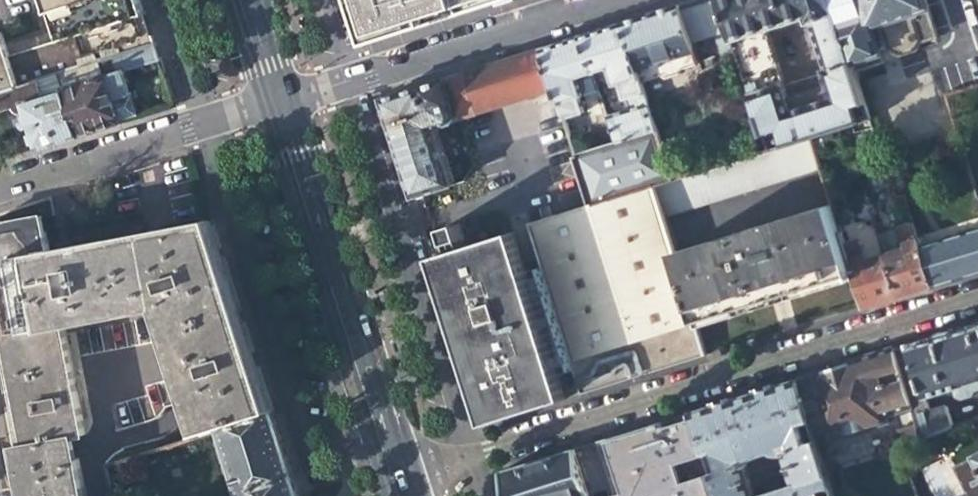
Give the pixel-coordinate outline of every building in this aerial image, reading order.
[(20,86),(46,79),(59,74),(102,61),(155,44),(146,15),(141,0),(49,0),(53,13),(58,11),(68,39),(11,56),(20,86)] [(353,5),(350,6),(354,22),(358,21),(366,45),(502,2),(503,5),(513,2),(519,0),(352,0),(353,5)] [(734,51),(718,0),(694,0),(680,5),(662,11),(620,24),(639,83),(659,77),(664,80),(675,77),(678,71),(698,65),(691,42),(714,35),(720,55),(734,51)] [(850,63),(831,0),(718,0),(734,51),(766,151),(808,138),(819,135),(842,127),(867,119),(850,63)] [(850,63),(877,55),(868,25),(878,22),(887,52),(888,51),(897,56),(914,50),(917,42),(932,38),(921,0),(831,0),(850,63)] [(877,55),(887,52),(878,22),(868,25),(877,55)] [(614,145),(654,132),(646,107),(639,83),(620,24),(603,29),(581,36),(592,75),(607,70),(613,87),(618,86),(622,100),(625,101),(628,112),(606,119),(614,145)] [(20,86),(11,56),(3,32),(0,33),(0,92),(20,86)] [(577,79),(592,75),(581,36),(564,41),(539,49),(552,88),(573,158),(596,151),(587,119),(584,119),(577,98),(583,97),(577,79)] [(126,71),(160,60),(155,44),(102,61),(59,74),(65,92),(78,136),(101,129),(121,122),(141,118),(133,94),(126,71)] [(473,113),(552,88),(539,49),(461,75),(473,111),(473,113)] [(457,116),(473,111),(461,75),(408,92),(382,100),(413,198),(453,185),(435,128),(453,123),(457,116)] [(37,149),(56,144),(78,136),(65,92),(52,96),(46,79),(20,86),(0,92),(0,113),(15,108),(21,113),(26,113),(37,149)] [(528,222),(581,394),(703,356),(692,323),(671,252),(660,219),(650,187),(670,181),(654,132),(614,145),(596,151),(573,158),(588,203),(528,222)] [(826,157),(819,135),(808,138),(815,161),(826,157)] [(817,169),(815,161),(808,138),(766,151),(716,166),(670,181),(650,187),(660,219),(817,169)] [(918,202),(924,221),(972,206),(966,187),(918,202)] [(768,298),(850,272),(842,246),(840,239),(837,233),(833,220),(828,204),(690,247),(671,252),(692,323),(713,316),(768,298)] [(217,430),(266,414),(251,369),(236,322),(215,258),(206,228),(168,234),(70,253),(48,257),(40,217),(0,224),(0,323),(10,377),(23,448),(13,451),(21,492),(21,495),(81,495),(70,439),(83,437),(62,325),(162,307),(203,434),(217,430)] [(840,218),(833,220),(837,233),(844,231),(840,218)] [(443,224),(449,239),(464,234),(460,219),(443,224)] [(916,251),(908,224),(875,235),(881,256),(894,297),(910,292),(927,287),(916,251)] [(513,230),(431,256),(470,378),(485,423),(565,398),(513,230)] [(916,251),(927,287),(953,279),(977,271),(977,231),(916,251)] [(854,242),(842,246),(850,272),(861,307),(878,302),(894,297),(881,256),(861,262),(854,242)] [(942,335),(891,351),(909,406),(911,410),(915,424),(920,439),(951,427),(945,408),(927,413),(923,399),(947,391),(950,400),(958,404),(968,400),(971,395),(977,393),(977,324),(942,335)] [(883,414),(909,406),(891,351),(844,365),(834,369),(797,380),(809,420),(814,435),(823,432),(824,437),(827,436),(829,440),(881,423),(880,420),(884,419),(883,414)] [(719,495),(753,495),(754,495),(745,466),(749,465),(751,462),(754,457),(771,451),(772,452),(775,455),(780,456),(783,455),(792,484),(827,474),(815,438),(807,441),(802,423),(809,420),(797,380),(740,398),(692,413),(706,455),(714,452),(720,470),(711,473),(719,495)] [(217,430),(237,493),(292,475),(272,412),(266,414),(217,430)] [(607,439),(615,464),(616,466),(617,467),(620,468),(622,468),(628,495),(719,495),(711,473),(706,455),(692,413),(691,413),(693,418),(679,422),(667,426),(666,421),(607,439)] [(902,446),(920,439),(915,424),(897,430),(902,446)] [(576,449),(500,472),(507,495),(591,495),(576,449)] [(972,456),(973,458),(953,468),(967,495),(977,495),(977,453),(972,456)] [(622,468),(620,468),(617,467),(616,466),(615,464),(621,483),(624,493),(614,495),(628,495),(622,468)] [(827,474),(792,484),(754,495),(753,495),(834,495),(827,474)] [(238,495),(290,495),(298,493),(292,475),(237,493),(238,495)]
